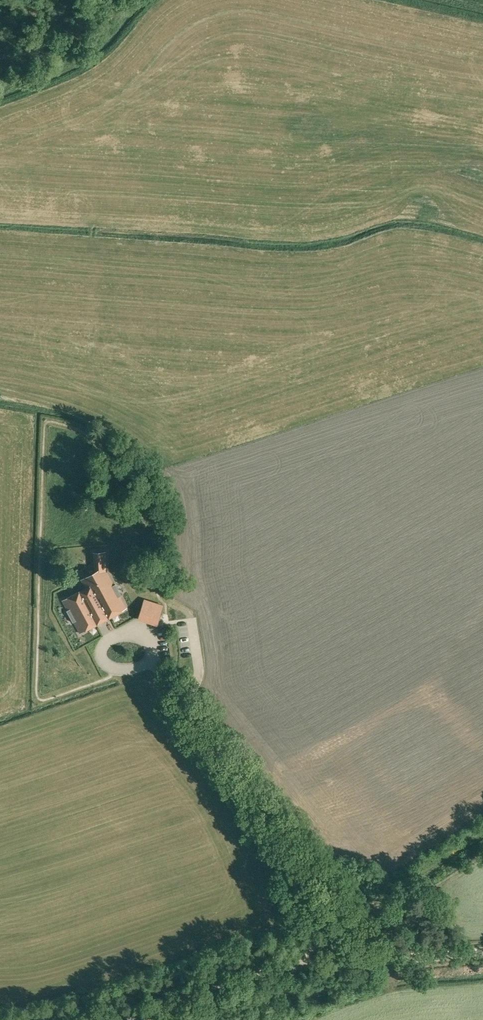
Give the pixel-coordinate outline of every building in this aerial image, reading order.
[(86,588),(62,600),(68,610),(67,611),(73,622),(74,622),(80,633),(126,608),(120,596),(121,595),(115,584),(114,585),(106,572),(105,552),(93,553),(95,572),(86,577),(81,579),(86,588)] [(154,602),(148,619),(158,622),(163,606),(154,602)]
